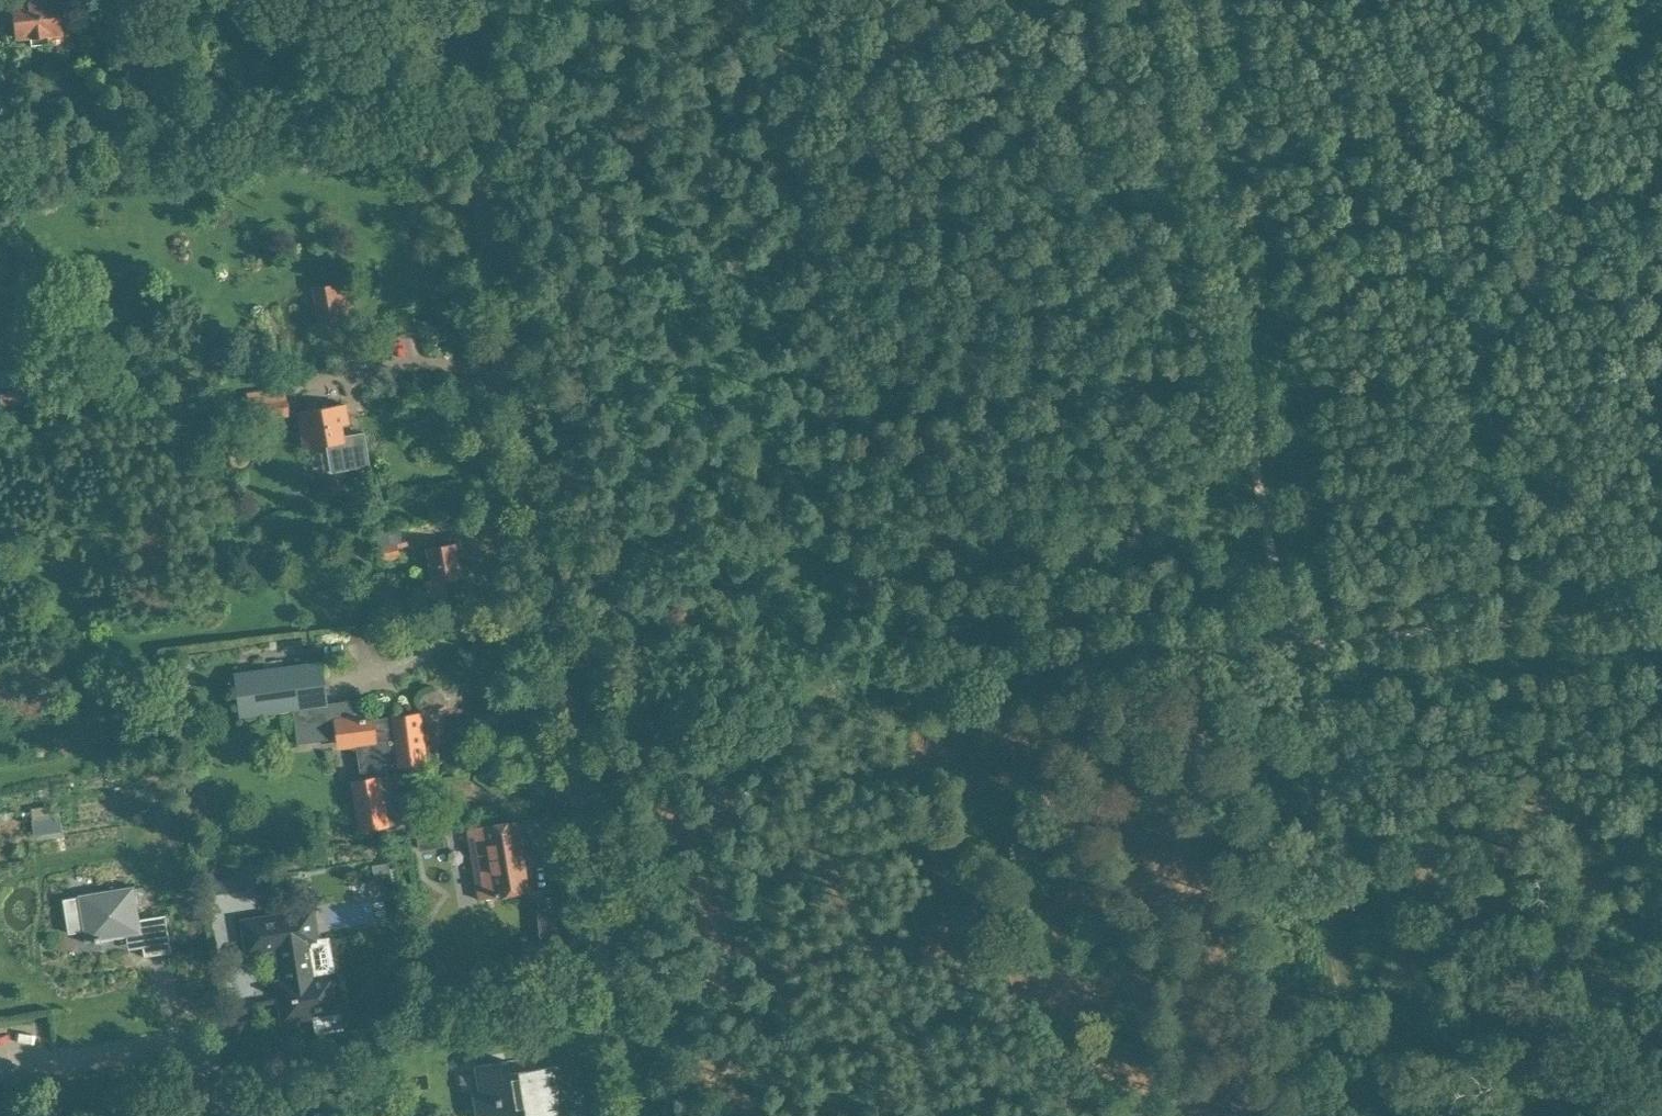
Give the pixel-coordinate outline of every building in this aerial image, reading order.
[(0,6),(0,24),(16,22),(18,38),(31,36),(32,45),(50,43),(49,34),(62,32),(58,0),(27,0),(27,1),(13,3),(14,4),(0,6)] [(321,324),(343,320),(337,284),(315,288),(321,324)] [(286,397),(250,402),(253,421),(289,415),(286,397)] [(327,443),(332,470),(368,464),(363,434),(343,437),(340,423),(348,422),(345,404),(317,409),(316,402),(307,404),(307,410),(298,411),(304,447),(327,443)] [(383,534),(383,546),(403,546),(403,534),(383,534)] [(426,580),(429,599),(447,596),(444,579),(461,576),(455,543),(429,548),(434,579),(426,580)] [(387,568),(407,565),(405,552),(385,555),(387,568)] [(358,701),(327,705),(321,661),(234,674),(241,717),(294,709),(299,738),(341,731),(344,746),(359,744),(365,782),(358,783),(365,829),(416,819),(411,793),(384,798),(379,767),(423,762),(417,715),(372,721),(371,716),(360,717),(358,701)] [(517,821),(468,829),(480,897),(529,890),(517,821)] [(389,871),(387,862),(371,865),(373,873),(389,871)] [(172,952),(165,914),(139,919),(134,885),(78,895),(78,896),(63,899),(69,933),(84,930),(85,942),(126,936),(127,940),(141,938),(144,956),(172,952)] [(315,1016),(315,1015),(314,1008),(339,1004),(334,973),(315,977),(311,954),(310,954),(305,955),(302,934),(316,932),(312,910),(243,921),(248,952),(278,948),(283,982),(278,982),(279,988),(284,987),(286,997),(280,998),(284,1021),(315,1016)] [(475,1066),(479,1089),(473,1090),(477,1115),(513,1115),(526,1114),(526,1115),(566,1115),(558,1065),(510,1073),(508,1062),(519,1060),(518,1058),(475,1066)]
